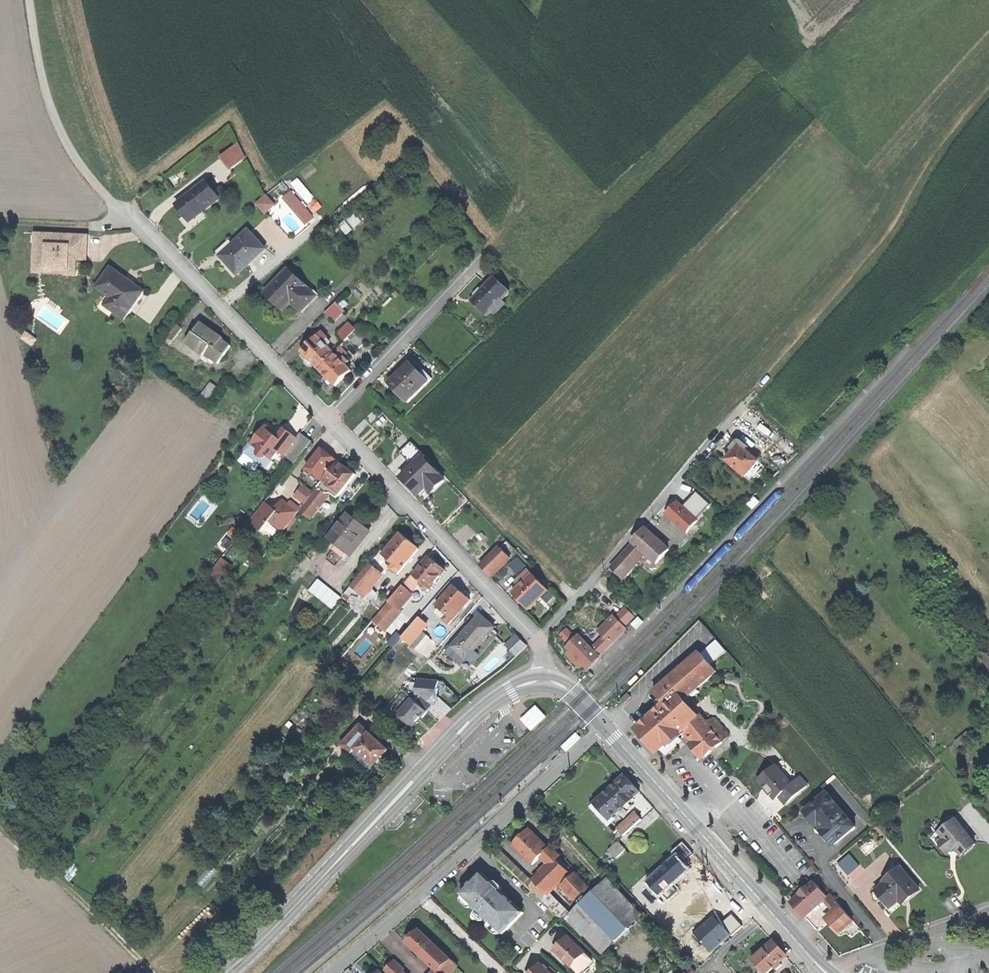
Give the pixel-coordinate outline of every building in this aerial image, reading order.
[(246,157),(239,143),(222,156),(231,168),(246,157)] [(182,212),(189,221),(219,198),(206,182),(176,205),(182,212)] [(291,192),(285,197),(308,223),(314,218),(291,192)] [(266,196),(257,204),(265,213),(274,205),(266,196)] [(358,211),(341,225),(350,235),(366,222),(358,211)] [(230,266),(238,274),(266,249),(249,230),(234,244),(238,248),(233,252),(232,250),(223,258),(230,266)] [(88,235),(35,233),(34,257),(46,258),(46,268),(60,269),(60,274),(76,275),(77,259),(73,259),(73,253),(88,254),(88,243),(88,235)] [(218,253),(223,258),(232,250),(233,252),(238,248),(234,244),(231,240),(218,253)] [(287,268),(265,292),(272,298),(281,308),(288,301),(300,312),(309,304),(305,300),(312,293),(287,268)] [(126,279),(111,269),(98,288),(119,303),(113,311),(124,319),(144,292),(126,279)] [(481,290),(471,300),(487,315),(491,310),(500,300),(508,292),(493,277),(481,290)] [(316,296),(312,293),(305,300),(309,304),(316,296)] [(504,303),(500,300),(491,310),(495,313),(504,303)] [(324,313),(331,321),(342,310),(335,303),(324,313)] [(201,322),(187,343),(205,355),(206,354),(212,358),(219,363),(231,346),(222,339),(224,338),(213,331),(201,322)] [(338,335),(344,341),(348,337),(355,330),(349,324),(338,335)] [(169,338),(173,341),(182,328),(178,325),(169,338)] [(356,330),(355,330),(348,337),(358,348),(366,341),(356,330)] [(314,363),(318,367),(333,352),(322,342),(327,337),(321,331),(301,350),(307,356),(310,359),(314,363)] [(340,360),(333,352),(318,367),(326,375),(335,384),(336,385),(342,378),(350,370),(345,365),(340,360)] [(210,362),(212,358),(206,354),(205,355),(203,357),(210,362)] [(344,356),(340,360),(345,365),(348,361),(344,356)] [(393,386),(408,401),(432,378),(425,371),(421,375),(410,363),(402,370),(393,379),(397,382),(393,386)] [(330,388),(335,384),(326,375),(321,379),(330,388)] [(182,376),(178,381),(186,388),(190,382),(182,376)] [(201,396),(208,401),(218,388),(211,383),(201,396)] [(292,434),(285,429),(278,438),(274,435),(274,432),(266,426),(253,443),(255,444),(255,445),(254,446),(260,451),(259,453),(260,456),(264,459),(267,459),(268,456),(273,460),(280,452),(285,456),(288,451),(298,438),(292,434)] [(298,438),(288,451),(299,459),(312,442),(302,433),(298,438)] [(260,451),(254,446),(255,445),(255,444),(253,443),(246,453),(267,468),(273,460),(268,456),(267,459),(264,459),(260,456),(259,453),(260,451)] [(727,460),(746,476),(758,462),(742,447),(738,452),(735,450),(727,460)] [(325,455),(316,467),(327,476),(337,464),(325,455)] [(423,457),(402,476),(410,484),(419,493),(426,486),(431,491),(444,479),(423,457)] [(339,462),(319,488),(322,490),(327,484),(335,490),(340,494),(355,475),(347,468),(339,462)] [(322,490),(319,488),(301,511),(309,517),(327,494),(322,490)] [(756,506),(757,508),(764,500),(763,499),(759,495),(752,502),(756,506)] [(272,523),(284,532),(301,509),(297,506),(295,509),(289,504),(284,500),(276,509),(266,502),(250,522),(264,533),(272,523)] [(666,514),(686,532),(696,521),(676,503),(672,508),(666,514)] [(357,523),(349,516),(330,538),(338,545),(335,549),(344,556),(347,552),(366,530),(357,523)] [(645,552),(657,563),(669,550),(646,529),(634,543),(645,552)] [(370,534),(366,530),(347,552),(352,556),(370,534)] [(410,542),(401,534),(383,555),(394,564),(391,568),(398,574),(419,550),(410,542)] [(640,558),(645,552),(634,543),(629,548),(640,558)] [(480,565),(490,576),(510,558),(499,546),(480,565)] [(622,577),(640,558),(629,548),(611,568),(622,577)] [(430,557),(415,576),(425,584),(430,588),(431,589),(446,571),(438,564),(430,557)] [(210,574),(221,583),(232,568),(221,560),(210,574)] [(350,589),(360,598),(379,574),(370,566),(350,589)] [(521,600),(529,608),(548,589),(528,568),(521,576),(525,580),(513,592),(521,600)] [(316,594),(326,583),(320,578),(311,589),(316,594)] [(334,608),(343,597),(326,583),(316,594),(334,608)] [(403,586),(390,602),(399,609),(413,593),(403,586)] [(455,586),(438,605),(448,614),(444,619),(450,624),(470,600),(462,592),(455,586)] [(639,624),(642,627),(648,620),(646,618),(643,615),(636,622),(639,624)] [(453,647),(467,660),(495,628),(488,623),(481,616),(467,632),(453,647)] [(600,629),(606,635),(613,627),(620,633),(625,628),(613,616),(600,629)] [(420,618),(403,638),(410,643),(421,630),(426,624),(420,618)] [(606,635),(591,650),(597,656),(620,633),(613,627),(606,635)] [(495,628),(467,660),(461,665),(467,670),(500,633),(495,628)] [(427,635),(421,630),(410,643),(415,648),(427,635)] [(446,651),(448,653),(453,647),(467,632),(465,630),(446,651)] [(563,643),(572,651),(582,641),(574,632),(563,643)] [(516,634),(505,645),(515,654),(526,644),(516,634)] [(701,653),(712,665),(727,652),(717,640),(701,653)] [(583,663),(588,667),(593,662),(598,657),(597,656),(591,650),(582,641),(572,651),(583,663)] [(448,653),(461,665),(467,660),(453,647),(448,653)] [(580,666),(583,663),(572,651),(569,655),(580,666)] [(701,653),(685,668),(703,688),(719,673),(712,665),(701,653)] [(656,692),(666,705),(667,704),(675,713),(687,702),(703,688),(685,668),(656,692)] [(422,696),(416,702),(428,712),(434,706),(433,705),(439,698),(438,697),(439,680),(419,679),(417,695),(422,696)] [(628,693),(621,699),(624,703),(629,699),(631,697),(628,693)] [(428,712),(413,699),(398,715),(399,716),(394,722),(409,734),(414,728),(413,727),(422,718),(423,717),(428,712)] [(687,702),(675,713),(681,720),(688,714),(687,712),(692,708),(687,702)] [(675,713),(667,704),(666,705),(640,727),(648,736),(655,744),(673,729),(682,721),(681,720),(675,713)] [(545,717),(534,705),(519,719),(530,731),(545,717)] [(692,711),(688,714),(681,720),(682,721),(688,727),(699,718),(692,711)] [(701,716),(699,718),(688,727),(689,729),(686,732),(708,757),(725,742),(707,723),(701,716)] [(715,720),(707,723),(725,742),(729,736),(715,720)] [(688,727),(682,721),(673,729),(680,737),(686,732),(689,729),(688,727)] [(363,725),(361,728),(369,736),(371,733),(363,725)] [(344,745),(353,753),(369,736),(361,728),(344,745)] [(560,746),(566,752),(581,738),(575,732),(560,746)] [(369,736),(353,753),(361,761),(357,764),(360,768),(364,763),(371,770),(376,765),(380,765),(382,763),(381,759),(385,755),(389,751),(371,733),(369,736)] [(809,786),(802,778),(793,786),(777,767),(760,781),(767,788),(765,789),(766,790),(768,788),(774,794),(771,797),(772,797),(773,796),(777,800),(780,797),(787,805),(809,786)] [(624,779),(602,799),(618,816),(625,809),(626,810),(634,803),(633,801),(640,796),(632,788),(624,779)] [(827,794),(807,811),(811,816),(813,814),(817,820),(815,821),(819,825),(824,831),(827,835),(829,834),(834,839),(832,841),(836,845),(846,836),(856,828),(827,794)] [(610,823),(618,816),(602,799),(595,806),(610,823)] [(606,826),(610,823),(595,806),(591,809),(606,826)] [(636,815),(625,824),(631,831),(641,821),(636,815)] [(956,821),(941,833),(946,840),(943,843),(942,847),(946,851),(950,851),(952,849),(958,851),(962,856),(968,851),(975,845),(956,821)] [(625,824),(618,831),(624,838),(631,831),(625,824)] [(821,834),(824,831),(819,825),(816,828),(821,834)] [(520,840),(513,848),(532,867),(534,864),(547,852),(528,833),(520,840)] [(608,852),(615,861),(625,852),(618,843),(608,852)] [(550,849),(547,852),(534,864),(544,874),(556,862),(559,858),(550,849)] [(850,855),(839,865),(849,876),(860,866),(850,855)] [(569,875),(556,862),(544,874),(534,884),(547,897),(569,875)] [(209,864),(202,883),(207,885),(209,878),(215,880),(219,867),(209,864)] [(878,891),(892,907),(900,900),(907,895),(910,899),(920,890),(902,868),(886,882),(887,883),(878,891)] [(473,885),(462,896),(474,907),(473,909),(490,926),(492,924),(504,936),(524,915),(500,891),(498,893),(494,888),(495,887),(483,875),(473,885)] [(575,876),(562,888),(576,902),(589,890),(575,876)] [(606,882),(593,895),(629,932),(642,919),(606,882)] [(799,911),(806,918),(827,900),(829,898),(828,897),(815,883),(792,904),(799,911)] [(828,897),(829,898),(827,900),(834,908),(840,903),(832,894),(828,897)] [(593,895),(580,907),(615,945),(629,932),(593,895)] [(566,920),(602,957),(615,945),(580,907),(566,920)] [(829,923),(839,935),(854,921),(845,910),(829,923)] [(407,945),(430,967),(442,954),(419,932),(407,945)] [(560,946),(554,953),(560,958),(561,957),(565,961),(564,962),(572,969),(585,955),(567,939),(560,946)] [(761,972),(770,972),(786,958),(779,950),(773,944),(752,963),(761,972)] [(436,972),(439,972),(450,962),(442,954),(430,967),(436,972)] [(585,955),(572,969),(576,972),(584,972),(583,972),(593,962),(585,955)] [(388,972),(401,972),(403,972),(393,962),(385,970),(388,972)] [(457,969),(450,962),(439,972),(453,972),(457,969)]
